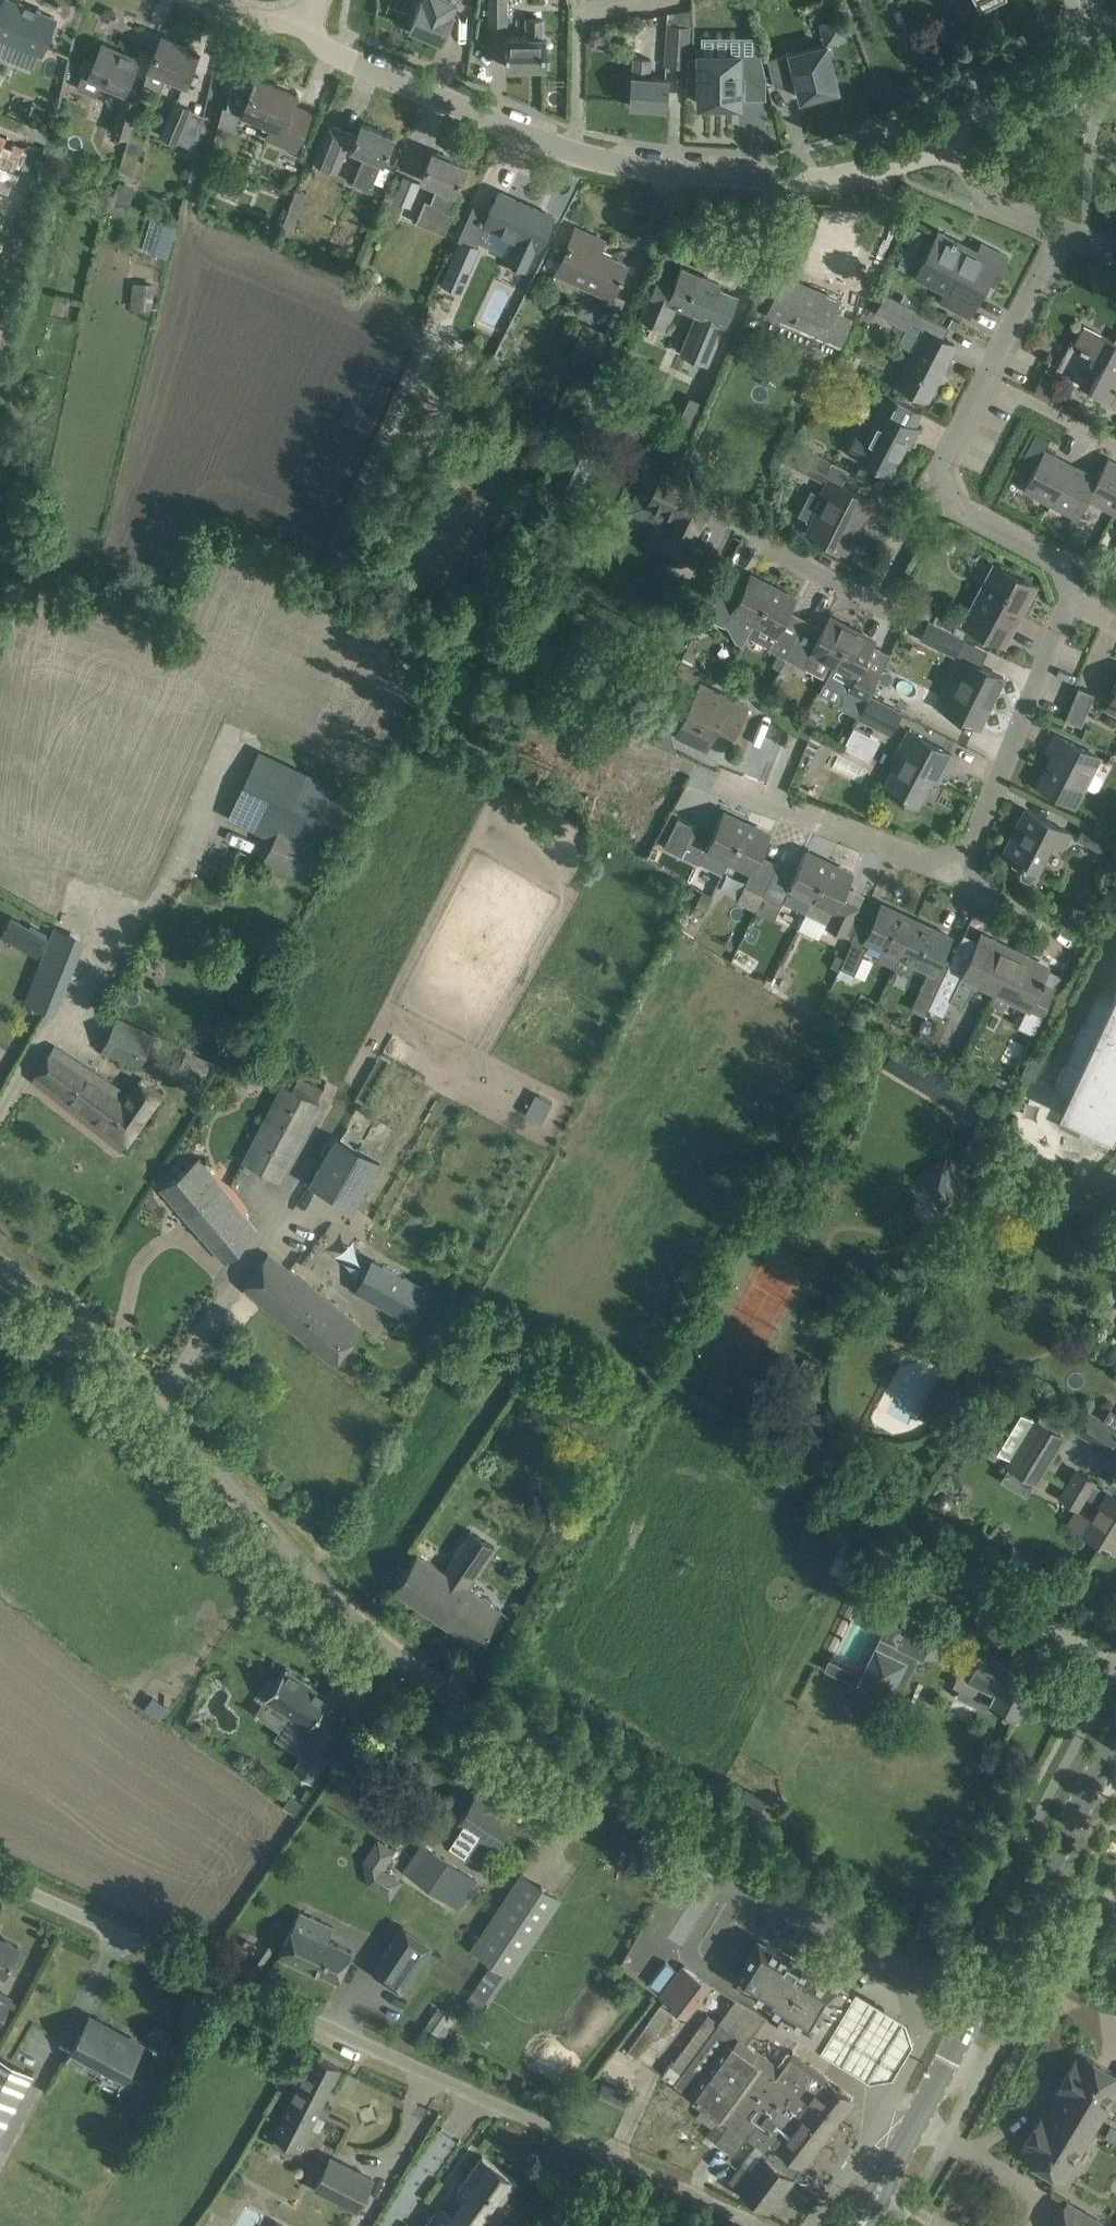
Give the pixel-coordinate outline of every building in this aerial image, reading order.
[(7,36),(41,50),(55,17),(37,10),(36,14),(5,1),(5,0),(4,0),(0,9),(0,51),(7,36)] [(459,0),(421,0),(409,27),(442,41),(459,0)] [(490,24),(506,24),(506,0),(489,0),(490,24)] [(659,50),(660,16),(639,15),(638,49),(659,50)] [(506,37),(506,51),(506,66),(544,66),(544,36),(543,36),(543,19),(526,19),(526,37),(506,37)] [(687,67),(690,24),(669,23),(666,65),(687,67)] [(161,36),(148,69),(143,84),(157,90),(161,89),(166,76),(187,84),(199,52),(161,36)] [(83,73),(76,87),(96,96),(103,81),(124,90),(129,79),(138,59),(102,44),(93,64),(88,75),(83,73)] [(801,98),(837,89),(826,44),(767,58),(774,86),(797,80),(801,98)] [(739,103),(738,56),(699,56),(699,103),(739,103)] [(634,57),(633,75),(632,75),(629,104),(666,107),(668,78),(649,77),(650,58),(634,57)] [(266,137),(296,149),(307,121),(289,114),(297,94),(256,77),(252,86),(233,81),(223,125),(234,129),(241,111),(272,124),(266,137)] [(112,132),(128,136),(138,102),(122,98),(112,132)] [(161,134),(177,141),(190,108),(175,102),(161,134)] [(356,135),(328,123),(312,162),(336,173),(346,148),(365,155),(353,184),(371,192),(383,163),(382,163),(394,135),(362,122),(356,135)] [(17,187),(25,137),(0,133),(0,184),(17,187)] [(437,184),(430,201),(425,199),(416,221),(445,234),(454,213),(446,210),(454,192),(466,165),(433,152),(422,178),(437,184)] [(222,175),(209,170),(206,179),(218,184),(222,175)] [(403,175),(393,200),(410,207),(420,182),(403,175)] [(126,181),(117,178),(113,191),(128,196),(129,188),(126,181)] [(306,192),(296,189),(280,232),(290,235),(306,192)] [(485,223),(477,241),(510,256),(508,260),(510,260),(508,264),(509,268),(517,273),(521,270),(523,267),(525,267),(535,245),(538,247),(543,236),(552,216),(511,198),(499,193),(485,223)] [(42,211),(41,223),(50,224),(52,212),(42,211)] [(160,220),(150,251),(167,257),(176,225),(160,220)] [(576,227),(567,247),(558,266),(585,278),(582,284),(613,298),(623,275),(621,274),(626,263),(599,251),(604,240),(576,227)] [(916,228),(910,240),(918,245),(925,232),(916,228)] [(940,301),(969,316),(987,281),(993,285),(1008,257),(982,243),(976,253),(968,250),(970,247),(938,230),(915,275),(945,291),(940,301)] [(448,271),(463,278),(478,245),(462,238),(448,271)] [(665,328),(675,303),(698,312),(682,351),(708,362),(723,323),(725,324),(737,295),(706,282),(708,278),(681,267),(674,282),(655,274),(637,317),(665,328)] [(774,290),(776,291),(767,313),(787,321),(789,318),(825,333),(817,351),(833,357),(839,343),(840,343),(850,319),(834,312),(839,300),(811,288),(810,290),(802,286),(802,285),(782,276),(778,286),(776,285),(774,290)] [(134,281),(134,306),(153,306),(153,282),(134,281)] [(899,384),(907,388),(927,398),(955,343),(941,336),(946,326),(948,327),(949,326),(885,293),(875,310),(906,326),(909,321),(934,334),(928,345),(922,341),(899,384)] [(573,349),(595,359),(607,334),(584,324),(573,349)] [(1084,325),(1073,346),(1104,362),(1089,389),(1109,400),(1107,404),(1115,409),(1115,342),(1084,325)] [(1041,375),(1040,393),(1060,394),(1061,376),(1041,375)] [(860,457),(893,474),(894,473),(890,471),(906,440),(910,442),(918,427),(914,425),(921,411),(888,394),(873,423),(877,425),(869,440),(857,434),(849,451),(861,457),(860,457)] [(673,432),(666,448),(681,455),(689,439),(673,432)] [(1036,432),(1031,442),(1035,444),(1046,441),(1048,438),(1036,432)] [(576,436),(552,486),(573,496),(597,446),(576,436)] [(826,497),(818,512),(808,531),(810,533),(812,528),(825,535),(823,539),(843,549),(861,513),(865,515),(873,501),(833,480),(839,467),(791,442),(782,460),(821,481),(823,476),(829,479),(821,494),(826,497)] [(1039,493),(1053,500),(1071,465),(1065,462),(1066,460),(1044,449),(1023,489),(1037,496),(1039,493)] [(1115,508),(1115,462),(1108,457),(1098,477),(1099,477),(1088,498),(1100,505),(1102,501),(1115,508)] [(1078,518),(1088,498),(1099,477),(1098,477),(1077,466),(1076,468),(1071,465),(1053,500),(1066,507),(1064,510),(1078,518)] [(662,470),(647,504),(674,516),(664,536),(688,547),(690,542),(692,543),(696,533),(695,532),(697,527),(698,528),(714,494),(662,470)] [(1074,528),(1067,540),(1079,546),(1085,534),(1074,528)] [(965,623),(1003,643),(1012,626),(1008,624),(1014,612),(1018,614),(1034,584),(996,564),(965,623)] [(748,635),(773,586),(750,574),(734,603),(717,594),(706,615),(724,625),(726,621),(748,633),(747,634),(748,635)] [(772,664),(780,668),(804,624),(803,624),(797,636),(780,628),(796,598),(773,586),(748,635),(769,646),(768,648),(777,653),(772,664)] [(932,622),(952,632),(959,618),(938,608),(932,622)] [(818,691),(819,691),(852,628),(829,616),(820,633),(804,624),(780,668),(778,673),(788,678),(796,663),(803,667),(804,666),(826,677),(818,691)] [(952,632),(932,622),(929,621),(921,637),(955,654),(963,638),(952,632)] [(857,715),(868,695),(877,679),(859,670),(875,641),(852,628),(819,691),(840,703),(842,707),(857,715)] [(695,653),(685,647),(680,657),(690,662),(695,653)] [(979,726),(1003,676),(964,657),(939,709),(968,723),(969,721),(979,726)] [(682,660),(675,673),(670,681),(692,692),(703,671),(682,660)] [(702,683),(677,734),(706,748),(716,726),(734,735),(748,705),(702,683)] [(1079,686),(1065,718),(1081,725),(1095,693),(1079,686)] [(914,698),(903,693),(897,704),(908,710),(914,698)] [(857,715),(856,717),(889,734),(901,712),(868,695),(857,715)] [(935,778),(941,768),(944,770),(953,754),(906,730),(893,758),(898,761),(885,787),(902,796),(901,799),(905,800),(906,798),(917,804),(931,776),(935,778)] [(1038,784),(1057,793),(1076,803),(1100,757),(1055,734),(1047,749),(1054,752),(1038,784)] [(263,861),(313,884),(355,796),(259,752),(229,816),(274,837),(263,861)] [(1003,853),(1023,864),(1021,868),(1020,876),(1028,881),(1036,875),(1038,871),(1053,843),(1064,848),(1072,832),(1026,808),(1016,826),(1019,827),(1005,853),(1003,852),(1003,853)] [(701,860),(724,871),(747,823),(723,811),(709,841),(693,834),(697,826),(678,816),(664,846),(699,864),(701,860)] [(747,823),(724,871),(730,859),(752,869),(744,885),(737,901),(755,910),(763,894),(773,873),(756,864),(770,834),(747,823)] [(1077,837),(1101,850),(1109,835),(1084,823),(1077,837)] [(805,912),(829,862),(806,851),(791,881),(773,873),(763,894),(782,903),(783,901),(805,912)] [(829,862),(805,912),(828,922),(827,925),(845,934),(856,912),(838,904),(853,874),(829,862)] [(877,959),(894,967),(915,922),(902,916),(903,913),(882,904),(865,939),(882,947),(877,959)] [(915,922),(894,967),(911,974),(916,963),(934,971),(951,936),(930,926),(929,928),(915,922)] [(30,927),(19,946),(40,957),(51,938),(30,927)] [(26,1001),(52,1012),(82,938),(56,927),(26,1001)] [(953,961),(943,981),(929,1008),(943,1015),(951,999),(963,1006),(970,992),(971,993),(977,979),(996,989),(1015,952),(981,936),(965,967),(953,961)] [(845,958),(840,969),(837,976),(850,982),(867,946),(853,940),(845,958)] [(1054,992),(1040,985),(1042,981),(1043,982),(1046,978),(1044,977),(1048,969),(1015,952),(996,989),(990,1001),(1003,1008),(1012,990),(1031,1000),(1019,1024),(1034,1032),(1040,1019),(1054,992)] [(845,958),(835,953),(830,965),(840,969),(845,958)] [(929,1008),(943,981),(928,974),(915,1001),(929,1008)] [(1115,1118),(1115,991),(1113,998),(1099,991),(1053,1089),(1067,1095),(1115,1118)] [(102,1050),(140,1068),(155,1034),(117,1016),(102,1050)] [(31,1079),(121,1150),(160,1094),(138,1079),(129,1094),(54,1045),(31,1079)] [(188,1050),(178,1071),(202,1082),(212,1061),(188,1050)] [(356,1100),(406,1124),(429,1074),(379,1051),(356,1100)] [(1021,1074),(1035,1080),(1046,1057),(1032,1051),(1021,1074)] [(299,1075),(292,1089),(282,1084),(242,1161),(279,1180),(319,1103),(316,1102),(324,1088),(299,1075)] [(998,1075),(994,1082),(1004,1087),(1008,1080),(998,1075)] [(1115,1131),(1115,1118),(1067,1095),(1059,1112),(1113,1137),(1115,1131)] [(361,1149),(378,1118),(357,1106),(339,1138),(337,1137),(311,1183),(354,1207),(381,1160),(361,1149)] [(160,1188),(225,1262),(257,1230),(200,1157),(160,1188)] [(969,1196),(946,1157),(915,1176),(917,1180),(920,1178),(941,1210),(969,1196)] [(268,1253),(244,1287),(333,1364),(347,1347),(364,1329),(330,1299),(268,1253)] [(406,1320),(425,1288),(374,1259),(356,1291),(406,1320)] [(1037,1482),(1065,1438),(1035,1418),(1020,1409),(996,1449),(1010,1458),(1007,1462),(1037,1482)] [(1074,1424),(1114,1449),(1115,1445),(1115,1429),(1083,1409),(1074,1424)] [(590,1455),(584,1462),(592,1469),(598,1461),(590,1455)] [(1105,1543),(1104,1545),(1108,1547),(1109,1546),(1115,1550),(1115,1548),(1115,1495),(1109,1490),(1108,1492),(1094,1483),(1094,1482),(1077,1471),(1061,1496),(1077,1506),(1068,1521),(1105,1543)] [(947,1492),(939,1494),(936,1499),(938,1507),(943,1510),(950,1508),(954,1502),(953,1496),(947,1492)] [(418,1553),(406,1571),(394,1589),(477,1645),(501,1610),(468,1588),(495,1547),(470,1530),(442,1570),(418,1553)] [(846,1538),(830,1570),(855,1583),(871,1557),(860,1552),(862,1547),(846,1538)] [(879,1636),(896,1644),(906,1625),(889,1616),(879,1636)] [(875,1645),(859,1677),(892,1693),(907,1661),(875,1645)] [(985,1708),(989,1701),(1017,1715),(1035,1677),(1008,1664),(1007,1666),(978,1651),(967,1675),(959,1671),(953,1684),(960,1687),(957,1694),(985,1708)] [(826,1660),(822,1667),(824,1668),(856,1684),(859,1677),(826,1660)] [(286,1667),(266,1696),(291,1714),(280,1730),(276,1736),(303,1755),(294,1768),(293,1767),(293,1769),(311,1781),(312,1780),(340,1738),(341,1738),(342,1737),(341,1736),(323,1724),(322,1725),(322,1726),(313,1720),(324,1703),(329,1696),(328,1696),(327,1696),(313,1686),(313,1685),(301,1677),(301,1678),(286,1668),(287,1668),(286,1667)] [(745,1790),(737,1804),(756,1815),(765,1801),(745,1790)] [(444,1842),(459,1852),(474,1830),(494,1843),(511,1818),(475,1794),(444,1842)] [(291,1796),(283,1807),(294,1814),(301,1803),(291,1796)] [(387,1868),(398,1847),(380,1837),(358,1876),(393,1895),(403,1877),(387,1868)] [(424,1844),(406,1871),(460,1907),(479,1880),(424,1844)] [(507,1898),(473,1950),(509,1974),(560,1898),(541,1886),(525,1910),(507,1898)] [(334,1925),(300,1910),(278,1956),(309,1970),(310,1967),(338,1980),(352,1951),(328,1940),(334,1925)] [(403,1926),(373,1972),(402,1991),(432,1945),(403,1926)] [(1,1973),(4,1974),(5,1972),(7,1974),(11,1966),(9,1964),(18,1946),(0,1936),(0,1975),(1,1973)] [(759,1941),(737,1977),(736,1979),(765,1996),(768,1991),(788,2003),(776,2022),(822,2049),(834,2029),(832,2028),(855,1991),(837,1980),(832,1988),(811,1976),(813,1973),(759,1941)] [(653,1983),(661,1989),(678,1968),(670,1962),(653,1983)] [(659,1997),(687,2016),(711,1984),(683,1965),(659,1997)] [(472,1994),(488,2004),(505,1977),(489,1967),(472,1994)] [(834,2029),(822,2049),(868,2077),(890,2073),(909,2042),(903,2020),(855,1991),(832,2028),(834,2029)] [(425,2026),(447,2042),(454,2032),(444,2024),(450,2017),(437,2009),(425,2026)] [(88,2015),(71,2047),(125,2075),(141,2043),(88,2015)] [(720,2030),(707,2049),(823,2138),(852,2100),(825,2080),(827,2078),(793,2051),(781,2068),(738,2036),(735,2041),(720,2030)] [(765,2150),(794,2176),(823,2138),(707,2049),(679,2087),(725,2121),(747,2137),(765,2150)] [(314,2053),(303,2073),(272,2132),(275,2134),(271,2142),(291,2152),(295,2144),(298,2146),(340,2067),(314,2053)] [(1057,2108),(1093,2129),(1115,2091),(1115,2074),(1083,2055),(1080,2061),(1076,2058),(1057,2090),(1065,2095),(1057,2108)] [(0,2058),(0,2135),(33,2075),(0,2058)] [(595,2098),(621,2110),(629,2094),(602,2082),(595,2098)] [(1042,2115),(1023,2147),(1026,2149),(1023,2155),(1063,2180),(1093,2129),(1057,2108),(1050,2120),(1042,2115)] [(734,2155),(747,2137),(725,2121),(711,2138),(734,2155)] [(1115,2145),(1115,2128),(1111,2125),(1104,2138),(1115,2145)] [(794,2176),(765,2150),(750,2170),(743,2164),(730,2181),(768,2210),(794,2176)] [(496,2197),(503,2201),(517,2181),(482,2156),(456,2193),(462,2198),(451,2214),(443,2209),(431,2225),(485,2225),(492,2217),(485,2212),(496,2197)] [(331,2157),(321,2177),(315,2188),(357,2209),(373,2179),(331,2157)] [(1053,2225),(1106,2225),(1067,2202),(1053,2225)] [(263,2213),(244,2204),(234,2225),(257,2225),(263,2213)]
